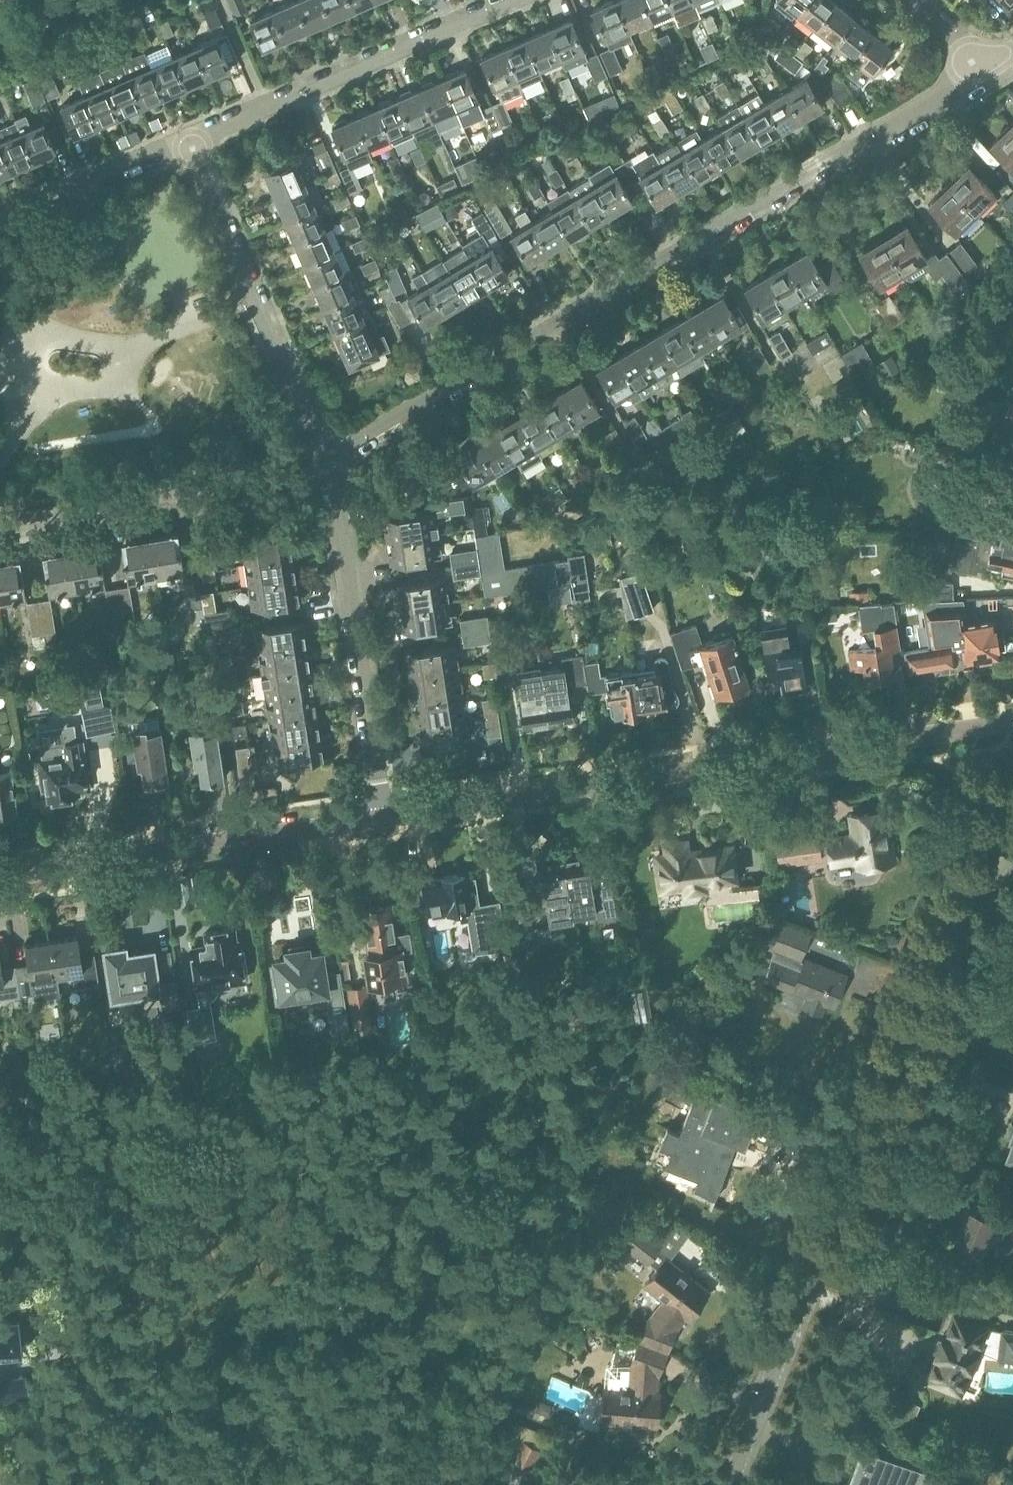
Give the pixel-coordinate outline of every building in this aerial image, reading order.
[(246,9),(242,0),(230,0),(236,14),(246,9)] [(286,39),(309,29),(296,0),(273,10),(286,39)] [(331,19),(323,0),(297,0),(296,0),(309,29),(331,19)] [(354,9),(350,0),(323,0),(331,19),(354,9)] [(374,0),(350,0),(354,9),(374,0)] [(612,48),(632,39),(629,30),(616,0),(615,0),(594,9),(606,40),(610,49),(612,48)] [(629,30),(651,20),(642,0),(616,0),(629,30)] [(673,11),(669,0),(642,0),(651,20),(673,11)] [(695,1),(694,0),(669,0),(673,11),(695,1)] [(695,1),(699,11),(720,1),(720,0),(694,0),(695,1)] [(807,0),(781,0),(797,13),(807,0)] [(836,2),(834,0),(807,0),(797,13),(815,27),(836,2)] [(835,42),(855,17),(836,2),(815,27),(835,42)] [(75,8),(80,19),(89,15),(84,4),(75,8)] [(263,49),(286,39),(273,10),(251,20),(263,49)] [(46,32),(56,28),(50,12),(39,16),(46,32)] [(703,18),(709,32),(718,28),(712,14),(703,18)] [(854,58),(874,32),(855,17),(835,42),(854,58)] [(570,19),(548,29),(561,59),(565,68),(587,59),(583,49),(570,19)] [(165,37),(174,34),(168,20),(159,24),(165,37)] [(731,24),(737,38),(744,35),(739,21),(731,24)] [(755,52),(760,28),(749,26),(744,50),(755,52)] [(760,28),(755,52),(768,55),(773,31),(760,28)] [(142,47),(152,43),(147,29),(136,33),(142,47)] [(540,69),(561,59),(548,29),(527,38),(540,69)] [(783,47),(791,36),(784,31),(776,42),(783,47)] [(874,32),(854,58),(873,72),(893,47),(874,32)] [(659,37),(665,51),(675,47),(668,33),(659,37)] [(195,47),(208,77),(230,67),(217,37),(195,47)] [(527,38),(505,48),(518,78),(521,87),(543,77),(540,69),(527,38)] [(736,40),(727,45),(730,50),(739,46),(736,40)] [(706,45),(712,59),(719,56),(712,42),(706,45)] [(804,59),(812,48),(805,43),(797,53),(804,59)] [(152,66),(165,96),(187,86),(174,56),(173,56),(168,45),(147,54),(152,66)] [(187,86),(208,77),(195,47),(174,56),(187,86)] [(775,58),(795,72),(803,61),(783,47),(775,58)] [(503,101),(492,106),(502,128),(513,123),(503,101),(524,92),(521,87),(518,78),(505,48),(482,58),(495,88),(497,87),(503,101)] [(612,48),(610,49),(601,53),(610,75),(622,70),(612,48)] [(121,56),(123,61),(129,75),(142,106),(165,96),(152,66),(147,54),(146,54),(145,51),(132,57),(130,52),(121,56)] [(595,81),(607,76),(597,54),(586,59),(595,81)] [(773,69),(765,56),(756,62),(764,74),(773,69)] [(823,74),(831,63),(824,58),(816,69),(823,74)] [(123,61),(102,70),(108,85),(121,115),(122,115),(142,106),(129,75),(123,61)] [(48,98),(60,93),(46,62),(35,67),(48,98)] [(646,66),(652,81),(662,77),(655,62),(646,66)] [(735,73),(743,86),(752,80),(744,68),(735,73)] [(461,120),(481,111),(476,100),(478,99),(465,69),(442,79),(455,109),(456,109),(461,120)] [(85,95),(85,94),(98,125),(121,115),(108,85),(102,70),(79,81),(85,95)] [(560,80),(566,94),(575,90),(569,76),(560,80)] [(839,105),(854,96),(841,76),(827,85),(839,105)] [(33,105),(44,100),(35,78),(23,83),(33,105)] [(786,91),(803,119),(824,106),(807,78),(786,91)] [(433,119),(434,119),(455,109),(442,79),(420,89),(433,119)] [(732,93),(724,80),(715,86),(723,99),(732,93)] [(648,95),(655,107),(665,101),(667,104),(677,98),(669,85),(648,95)] [(433,119),(420,89),(399,98),(412,128),(413,128),(418,140),(431,135),(436,146),(444,142),(434,119),(433,119)] [(783,131),(803,119),(786,91),(766,103),(783,131)] [(694,98),(702,111),(711,106),(703,93),(694,98)] [(62,105),(75,135),(98,125),(85,94),(85,95),(62,105)] [(390,138),(412,128),(399,98),(377,108),(390,138)] [(600,115),(593,102),(581,107),(587,121),(600,115)] [(762,143),(783,131),(766,103),(746,114),(745,115),(762,143)] [(719,118),(724,127),(741,155),(762,143),(745,115),(746,114),(740,105),(719,118)] [(491,132),(502,128),(492,106),(481,110),(491,132)] [(368,148),(390,138),(377,108),(355,118),(368,148)] [(32,126),(27,114),(16,119),(21,131),(34,161),(56,152),(43,122),(32,126)] [(661,135),(670,130),(662,117),(653,123),(661,135)] [(346,158),(368,148),(355,118),(333,128),(346,158)] [(21,131),(16,119),(15,119),(16,121),(0,128),(0,142),(13,171),(34,161),(21,131)] [(562,122),(552,127),(558,138),(568,133),(562,122)] [(1011,126),(991,145),(1012,168),(1012,128),(1011,126)] [(724,127),(703,140),(720,168),(741,155),(724,127)] [(677,141),(683,151),(700,179),(720,168),(703,140),(697,129),(677,141)] [(13,171),(0,142),(0,176),(13,171)] [(411,151),(417,165),(426,161),(420,147),(411,151)] [(317,155),(326,177),(337,172),(328,150),(317,155)] [(631,157),(622,163),(633,182),(641,177),(658,204),(679,192),(662,164),(653,150),(634,161),(631,157)] [(683,151),(662,164),(679,192),(700,179),(683,151)] [(404,170),(398,156),(389,160),(395,174),(404,170)] [(477,156),(455,165),(463,183),(484,173),(477,156)] [(577,156),(569,161),(576,174),(585,169),(577,156)] [(277,198),(307,185),(297,160),(266,173),(277,198)] [(614,168),(610,162),(589,175),(591,177),(590,177),(595,185),(612,213),(632,201),(624,187),(633,182),(622,163),(614,168)] [(350,194),(351,194),(361,189),(352,167),(340,172),(350,194)] [(950,186),(976,213),(995,194),(969,167),(950,186)] [(556,186),(565,181),(557,168),(548,173),(556,186)] [(326,177),(325,177),(328,186),(341,180),(337,172),(326,177)] [(459,187),(454,177),(437,185),(441,195),(459,187)] [(592,226),(612,213),(595,185),(590,177),(570,189),(575,197),(592,226)] [(535,198),(544,193),(537,180),(527,185),(535,198)] [(286,220),(317,207),(307,185),(277,198),(286,220)] [(957,232),(976,213),(950,186),(930,205),(957,232)] [(548,200),(554,210),(571,238),(592,226),(575,197),(570,189),(569,188),(548,200)] [(1001,202),(1012,215),(1012,191),(1001,202)] [(338,208),(351,203),(347,193),(334,199),(338,208)] [(443,213),(438,202),(422,210),(427,221),(443,213)] [(501,236),(512,230),(496,202),(485,208),(501,236)] [(448,219),(458,213),(452,204),(442,210),(448,219)] [(296,241),(326,228),(317,207),(286,220),(296,241)] [(516,216),(523,228),(512,235),(529,263),(550,250),(533,222),(526,210),(516,216)] [(542,217),(533,222),(550,250),(571,238),(554,210),(542,217)] [(488,287),(508,275),(491,246),(487,239),(496,233),(483,212),(472,218),(481,234),(463,245),(464,248),(488,287)] [(347,229),(360,224),(356,215),(343,221),(347,229)] [(907,226),(884,240),(904,272),(907,277),(912,278),(929,269),(936,278),(942,274),(933,263),(938,259),(937,257),(931,256),(927,258),(907,226)] [(305,263),(336,250),(326,228),(296,241),(305,263)] [(357,251),(370,246),(366,237),(353,243),(357,251)] [(904,272),(884,240),(861,254),(880,286),(903,272),(904,272)] [(946,252),(963,274),(976,264),(959,243),(946,252)] [(464,248),(444,260),(468,299),(488,287),(464,248)] [(315,285),(345,272),(336,250),(305,263),(315,285)] [(788,263),(806,292),(826,280),(832,291),(846,283),(833,260),(819,268),(809,251),(788,263)] [(933,263),(942,274),(950,284),(963,274),(946,252),(938,259),(933,263)] [(367,274),(379,268),(376,259),(363,264),(367,274)] [(447,311),(468,299),(444,260),(423,273),(429,283),(447,311)] [(785,304),(806,292),(788,263),(768,275),(785,304)] [(394,293),(406,288),(396,266),(385,271),(391,285),(394,293)] [(345,272),(315,285),(324,307),(355,294),(362,291),(352,269),(345,272)] [(423,273),(422,271),(413,277),(420,288),(408,295),(426,324),(447,311),(429,283),(423,273)] [(768,275),(746,288),(769,328),(791,315),(785,304),(768,275)] [(397,300),(394,293),(391,285),(383,288),(390,304),(397,300)] [(324,307),(334,330),(365,317),(371,313),(362,291),(355,294),(324,307)] [(905,318),(889,295),(875,304),(891,327),(905,318)] [(723,296),(703,308),(720,337),(734,329),(736,332),(749,325),(738,307),(732,310),(723,296)] [(402,325),(412,319),(400,298),(397,300),(390,304),(402,325)] [(703,308),(682,320),(699,349),(720,337),(703,308)] [(344,352),(351,367),(392,349),(385,333),(381,335),(371,313),(365,317),(334,330),(344,352)] [(682,320),(662,332),(679,361),(685,372),(706,360),(699,349),(682,320)] [(814,353),(835,341),(829,331),(808,343),(814,353)] [(665,384),(685,372),(679,361),(662,332),(641,344),(658,373),(665,384)] [(782,358),(792,352),(780,332),(770,338),(782,358)] [(843,355),(855,375),(848,364),(870,352),(864,343),(843,355)] [(641,344),(620,357),(637,386),(643,396),(644,397),(665,384),(658,373),(641,344)] [(761,371),(771,365),(759,344),(749,351),(761,371)] [(848,364),(855,375),(876,363),(870,352),(848,364)] [(892,355),(877,364),(884,375),(897,374),(902,371),(892,355)] [(616,399),(628,392),(633,401),(643,396),(637,386),(620,357),(598,370),(616,399)] [(560,392),(578,421),(598,409),(581,380),(560,392)] [(746,380),(725,392),(731,402),(752,390),(746,380)] [(713,417),(719,427),(739,415),(731,402),(725,392),(724,390),(716,395),(725,410),(713,417)] [(560,392),(540,404),(558,433),(578,421),(560,392)] [(540,404),(519,416),(537,446),(543,455),(562,443),(557,434),(558,433),(540,404)] [(683,414),(684,416),(690,427),(698,422),(691,409),(683,414)] [(739,415),(719,427),(727,440),(746,428),(739,416),(739,415)] [(519,416),(498,429),(516,458),(515,458),(521,470),(542,457),(542,456),(543,455),(537,446),(519,416)] [(652,436),(662,430),(655,416),(648,420),(646,427),(652,436)] [(669,439),(690,427),(684,416),(662,428),(669,439)] [(637,444),(647,438),(635,418),(625,424),(637,444)] [(618,455),(629,449),(617,428),(606,435),(618,455)] [(490,434),(478,441),(496,470),(515,458),(516,458),(498,429),(490,434)] [(474,483),(496,470),(478,441),(456,454),(462,464),(454,473),(463,488),(473,481),(474,483)] [(589,486),(609,474),(603,464),(583,476),(581,472),(589,486)] [(581,491),(589,486),(581,472),(572,477),(581,491)] [(559,487),(549,493),(552,499),(556,505),(567,499),(559,487)] [(540,498),(547,510),(556,505),(549,493),(540,498)] [(471,508),(471,507),(469,495),(442,499),(444,509),(388,517),(391,540),(439,533),(437,522),(450,516),(450,511),(471,508)] [(539,515),(547,510),(540,498),(532,503),(539,515)] [(475,535),(488,533),(483,506),(471,507),(471,508),(474,527),(475,535)] [(1012,544),(1012,510),(1005,509),(999,542),(1012,544)] [(477,548),(501,544),(499,531),(488,533),(475,535),(477,548)] [(199,549),(226,545),(223,532),(197,536),(199,549)] [(245,562),(276,557),(292,554),(289,532),(241,540),(242,549),(245,562)] [(178,533),(150,537),(157,576),(186,572),(178,533)] [(439,533),(391,540),(395,563),(434,557),(433,547),(441,546),(439,533)] [(965,535),(957,534),(951,567),(977,572),(979,561),(1003,565),(1002,573),(1012,575),(1012,544),(999,542),(975,537),(965,535)] [(150,537),(122,542),(128,581),(157,576),(154,557),(152,545),(150,537)] [(501,544),(477,548),(479,556),(479,557),(479,560),(503,556),(501,544)] [(99,545),(71,550),(78,589),(106,583),(99,545)] [(451,557),(452,565),(479,561),(479,560),(479,557),(479,556),(477,548),(450,552),(451,557)] [(49,594),(78,589),(71,550),(43,555),(49,594)] [(569,559),(572,583),(574,591),(590,588),(585,553),(568,555),(569,559)] [(248,585),(296,578),(292,554),(276,557),(245,562),(246,572),(248,585)] [(485,596),(509,592),(505,568),(503,556),(479,560),(479,561),(481,572),(482,574),(485,596)] [(0,562),(0,602),(27,598),(21,558),(0,562)] [(554,561),(557,586),(572,583),(569,559),(554,561)] [(464,576),(482,574),(481,572),(479,561),(452,565),(454,578),(464,576)] [(542,563),(545,587),(557,586),(554,561),(542,563)] [(533,589),(545,587),(542,563),(530,565),(533,589)] [(517,566),(521,591),(533,589),(530,565),(517,566)] [(509,592),(521,591),(517,566),(505,568),(509,592)] [(203,580),(217,578),(215,567),(202,569),(203,580)] [(626,617),(653,610),(639,567),(634,569),(635,573),(619,578),(626,617)] [(203,607),(198,574),(186,576),(192,609),(203,607)] [(402,607),(449,600),(449,599),(441,600),(439,591),(448,590),(446,577),(398,584),(402,607)] [(296,578),(248,585),(248,586),(257,585),(258,593),(250,594),(252,609),(299,601),(296,578)] [(954,599),(953,582),(908,584),(909,600),(927,600),(928,600),(954,599)] [(570,584),(548,587),(551,604),(572,601),(570,584)] [(130,586),(118,588),(119,596),(123,621),(135,619),(130,586)] [(119,596),(118,588),(106,589),(112,622),(123,621),(119,596)] [(850,603),(869,603),(869,591),(850,592),(850,603)] [(50,599),(39,601),(40,609),(44,633),(56,632),(50,599)] [(928,612),(933,647),(942,645),(954,643),(1004,635),(1002,625),(999,622),(996,622),(995,617),(968,621),(964,599),(954,599),(928,600),(927,600),(928,612)] [(449,600),(402,607),(405,630),(445,624),(443,615),(451,614),(449,600)] [(39,601),(27,603),(33,635),(44,633),(40,609),(39,601)] [(897,625),(894,606),(894,603),(881,605),(880,601),(869,603),(858,604),(862,630),(873,628),(876,645),(863,647),(863,648),(849,650),(852,667),(866,665),(868,679),(893,675),(885,627),(897,625)] [(206,625),(233,621),(231,608),(205,612),(205,615),(206,625)] [(825,611),(827,621),(837,619),(836,609),(825,611)] [(463,632),(490,628),(488,615),(461,619),(463,632)] [(233,621),(206,625),(208,638),(235,634),(233,621)] [(258,651),(306,644),(302,621),(264,627),(265,636),(256,638),(258,651)] [(702,643),(696,624),(671,633),(682,667),(706,659),(713,681),(709,682),(713,693),(716,691),(717,693),(732,688),(735,695),(749,691),(747,683),(749,682),(736,644),(738,644),(736,639),(735,640),(732,633),(731,633),(730,630),(714,635),(715,639),(702,643)] [(790,649),(787,626),(761,630),(768,670),(778,668),(782,692),(807,688),(801,648),(790,649)] [(490,628),(463,632),(465,644),(492,640),(490,628)] [(972,649),(975,660),(1001,656),(1000,650),(1004,649),(1006,646),(1004,635),(954,643),(955,652),(972,649)] [(948,664),(975,660),(972,649),(955,652),(954,643),(942,645),(933,647),(917,649),(905,651),(908,671),(928,668),(936,666),(936,669),(936,671),(950,669),(949,667),(948,664)] [(262,674),(309,666),(306,644),(258,651),(258,652),(267,651),(269,658),(260,660),(262,674)] [(412,674),(460,667),(459,665),(451,667),(450,659),(458,657),(456,644),(409,651),(412,674)] [(220,668),(233,666),(231,655),(218,657),(220,668)] [(549,721),(558,720),(562,719),(563,722),(573,720),(571,707),(570,698),(569,698),(567,684),(587,681),(584,663),(583,655),(562,658),(563,665),(541,669),(549,721)] [(670,669),(669,669),(667,659),(665,658),(664,657),(663,657),(660,657),(659,657),(657,658),(656,659),(656,660),(655,661),(657,671),(637,674),(642,709),(666,706),(666,705),(677,703),(677,702),(678,701),(678,700),(678,698),(678,697),(678,696),(677,695),(677,694),(676,693),(675,692),(674,691),(673,691),(670,669)] [(507,660),(495,662),(497,675),(498,680),(510,678),(507,660)] [(637,674),(636,671),(636,669),(607,674),(607,676),(599,677),(599,676),(601,676),(599,660),(584,663),(587,681),(589,692),(601,690),(601,688),(608,687),(613,712),(614,715),(617,716),(619,714),(619,712),(623,711),(623,713),(642,710),(637,674)] [(485,677),(497,675),(495,662),(495,661),(483,663),(485,677)] [(265,696),(313,689),(309,666),(262,674),(263,683),(265,696)] [(451,668),(412,674),(416,697),(455,691),(453,681),(462,680),(460,667),(451,668)] [(965,679),(974,677),(972,668),(964,670),(965,679)] [(518,672),(523,709),(526,727),(536,726),(535,723),(549,721),(541,669),(518,672)] [(107,676),(77,681),(82,712),(112,706),(107,676)] [(227,690),(240,688),(238,677),(225,679),(227,690)] [(986,679),(976,680),(978,692),(988,690),(986,679)] [(278,717),(316,711),(313,689),(265,696),(265,697),(275,696),(276,704),(266,706),(269,719),(278,717)] [(455,691),(416,697),(419,720),(458,713),(457,704),(465,703),(463,689),(455,691)] [(484,709),(498,707),(496,696),(482,698),(484,709)] [(230,713),(244,711),(242,700),(229,702),(230,713)] [(498,707),(484,709),(488,735),(502,733),(498,707)] [(280,727),(270,728),(272,742),(282,740),(320,734),(316,711),(278,717),(280,727)] [(467,712),(419,720),(423,743),(462,736),(470,734),(467,712)] [(131,722),(133,731),(135,744),(128,745),(130,761),(137,760),(138,766),(142,765),(144,782),(168,778),(161,726),(159,718),(131,722)] [(234,735),(247,733),(245,722),(232,724),(234,735)] [(225,777),(217,726),(189,730),(194,765),(199,764),(201,781),(225,777)] [(323,758),(320,734),(282,740),(283,746),(273,748),(276,765),(323,758)] [(80,752),(78,741),(66,743),(67,754),(45,757),(47,773),(42,774),(44,790),(50,789),(51,799),(75,795),(73,784),(88,781),(89,789),(90,789),(84,751),(80,752)] [(240,774),(253,772),(249,746),(236,748),(240,774)] [(16,810),(11,770),(0,772),(0,812),(16,810)] [(931,801),(920,807),(926,818),(937,812),(931,801)] [(819,831),(776,838),(780,864),(823,857),(822,849),(830,848),(832,862),(858,858),(859,866),(894,860),(890,838),(888,838),(883,810),(851,814),(854,833),(828,837),(828,839),(820,841),(819,831)] [(686,886),(691,890),(700,888),(704,883),(737,878),(731,844),(688,851),(687,840),(666,843),(667,854),(662,854),(664,869),(659,870),(662,890),(686,886)] [(574,857),(563,859),(572,915),(595,911),(595,908),(604,906),(603,897),(615,896),(610,870),(591,873),(590,865),(588,853),(574,855),(574,857)] [(532,884),(526,889),(528,900),(536,904),(547,902),(550,922),(573,918),(563,859),(552,861),(552,858),(540,860),(544,882),(532,884)] [(438,878),(427,880),(431,911),(444,909),(444,910),(459,908),(461,920),(469,918),(474,951),(506,946),(499,904),(479,907),(475,877),(466,878),(465,873),(438,877),(438,878)] [(604,906),(595,908),(595,911),(597,921),(618,918),(615,896),(603,897),(604,906)] [(395,934),(391,905),(363,910),(369,952),(363,953),(368,985),(406,979),(403,961),(402,951),(413,950),(410,932),(395,934)] [(516,937),(536,934),(533,915),(525,916),(513,918),(516,937)] [(771,945),(801,957),(810,934),(781,922),(771,945)] [(236,940),(234,927),(206,932),(206,933),(209,932),(210,940),(207,940),(208,945),(192,947),(198,986),(202,1006),(189,1008),(194,1039),(216,1036),(211,1004),(210,1004),(209,997),(213,996),(218,990),(217,983),(246,979),(239,940),(236,940)] [(57,967),(58,975),(73,973),(75,987),(99,983),(96,958),(82,961),(78,935),(53,939),(57,967)] [(30,968),(17,970),(21,995),(34,994),(34,999),(61,995),(58,975),(57,967),(53,939),(27,943),(30,968)] [(127,955),(125,946),(106,949),(114,996),(160,989),(153,949),(134,952),(135,954),(127,955)] [(277,964),(272,965),(278,1002),(282,1002),(282,1001),(300,998),(300,994),(328,990),(330,1004),(346,1002),(341,972),(325,974),(322,952),(309,954),(308,947),(288,950),(289,957),(276,959),(277,964)] [(740,964),(755,971),(761,956),(745,950),(740,964)] [(504,954),(508,978),(521,976),(517,951),(504,954)] [(17,970),(3,973),(0,954),(0,999),(21,995),(17,970)] [(847,975),(806,959),(801,971),(787,965),(773,960),(765,978),(809,996),(804,1007),(821,1013),(826,1002),(834,1006),(847,975)] [(166,1008),(181,1006),(176,979),(162,981),(166,1008)] [(373,1031),(367,985),(348,988),(354,1033),(373,1031)] [(654,1019),(649,987),(632,990),(637,1022),(654,1019)] [(110,1073),(109,1062),(101,1063),(102,1075),(110,1073)] [(746,1147),(760,1112),(697,1088),(680,1133),(666,1128),(659,1146),(672,1151),(666,1167),(698,1179),(694,1190),(714,1197),(710,1205),(712,1206),(728,1164),(721,1161),(729,1141),(746,1147)] [(181,1106),(183,1119),(197,1117),(194,1104),(181,1106)] [(33,1113),(21,1115),(23,1124),(35,1122),(33,1113)] [(966,1207),(952,1244),(979,1255),(987,1238),(996,1241),(995,1244),(999,1246),(1000,1244),(1012,1249),(1012,1221),(995,1214),(993,1218),(966,1207)] [(667,1352),(670,1344),(676,1330),(687,1316),(689,1317),(691,1315),(694,1318),(702,1308),(698,1305),(709,1291),(666,1258),(669,1254),(660,1247),(660,1246),(636,1227),(624,1243),(648,1262),(649,1261),(657,1268),(645,1284),(665,1299),(650,1319),(641,1341),(667,1352)] [(986,1327),(986,1326),(954,1313),(947,1332),(944,1332),(934,1359),(936,1360),(928,1379),(960,1392),(980,1341),(999,1349),(999,1358),(1012,1359),(1012,1331),(1002,1330),(1001,1333),(986,1327)] [(24,1349),(20,1317),(0,1320),(0,1352),(24,1349)] [(528,1329),(535,1332),(538,1325),(531,1322),(528,1329)] [(658,1374),(667,1352),(641,1341),(632,1364),(632,1365),(607,1364),(605,1387),(603,1420),(657,1425),(658,1407),(663,1407),(664,1395),(659,1395),(660,1391),(657,1391),(658,1374)] [(0,1378),(0,1404),(31,1401),(27,1374),(0,1378)] [(551,1404),(539,1400),(536,1411),(548,1414),(551,1404)] [(512,1436),(503,1453),(514,1460),(513,1461),(529,1469),(534,1460),(540,1463),(546,1453),(536,1447),(543,1433),(512,1421),(507,1434),(512,1436)] [(554,1424),(550,1435),(580,1446),(586,1429),(579,1426),(577,1432),(554,1424)] [(939,1478),(863,1447),(849,1484),(936,1484),(939,1478)]
